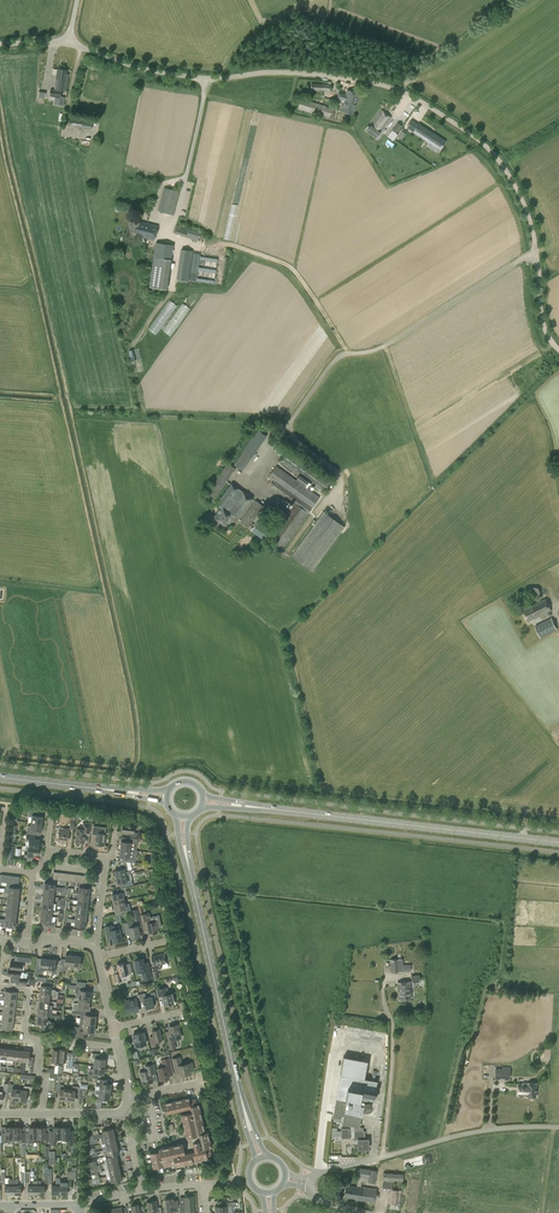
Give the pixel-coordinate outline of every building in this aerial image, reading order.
[(59,69),(57,69),(54,89),(66,91),(68,77),(66,76),(67,70),(65,70),(66,68),(59,67),(59,69)] [(311,90),(330,92),(331,85),(311,83),(311,90)] [(61,97),(62,91),(50,90),(50,96),(55,97),(54,105),(63,106),(65,98),(61,97)] [(341,111),(353,114),(356,104),(358,105),(361,94),(347,90),(345,94),(339,92),(337,99),(344,101),(341,111)] [(298,109),(329,118),(332,107),(323,105),(323,102),(317,100),(316,103),(301,98),(298,109)] [(366,131),(375,138),(379,133),(380,133),(391,118),(381,109),(370,125),(370,126),(366,131)] [(92,123),(68,120),(67,126),(91,129),(92,123)] [(443,145),(439,143),(441,139),(433,134),(432,134),(429,132),(429,131),(418,124),(418,125),(411,121),(407,127),(440,149),(443,145)] [(402,126),(397,123),(392,130),(396,133),(402,126)] [(173,215),(180,192),(164,188),(158,211),(173,215)] [(131,220),(128,232),(136,234),(139,235),(139,237),(154,240),(158,226),(140,221),(140,222),(131,220)] [(197,240),(200,232),(188,228),(177,225),(174,233),(197,240)] [(155,243),(153,257),(152,264),(170,267),(173,245),(155,243)] [(188,281),(193,251),(182,250),(177,279),(188,281)] [(217,268),(218,259),(202,256),(199,270),(206,271),(205,275),(215,277),(217,268)] [(171,300),(152,327),(158,332),(177,305),(171,300)] [(172,336),(190,308),(183,303),(174,317),(173,316),(164,331),(172,336)] [(242,453),(250,458),(266,436),(257,429),(241,453),(242,453)] [(330,482),(287,450),(280,460),(324,492),(330,482)] [(242,453),(234,465),(242,470),(250,458),(242,453)] [(205,496),(213,502),(236,469),(228,463),(205,496)] [(274,482),(271,487),(293,503),(268,538),(283,549),(309,513),(308,513),(320,497),(276,466),(268,477),(274,482)] [(231,483),(215,505),(220,508),(213,517),(226,526),(233,517),(238,520),(253,498),(231,483)] [(248,527),(264,506),(255,500),(240,521),(248,527)] [(292,556),(313,571),(344,527),(323,512),(292,556)] [(263,540),(270,530),(258,521),(250,531),(263,540)] [(536,597),(538,595),(540,593),(540,591),(539,589),(536,587),(534,587),(532,588),(530,590),(530,593),(531,595),(533,596),(536,597)] [(522,609),(528,622),(546,613),(548,617),(551,615),(550,611),(551,611),(545,598),(522,609)] [(557,629),(551,618),(535,626),(540,637),(557,629)] [(29,817),(31,817),(30,822),(41,824),(42,816),(43,816),(43,811),(30,810),(29,817)] [(41,824),(30,822),(30,827),(28,827),(27,834),(36,835),(40,835),(41,832),(40,832),(41,824)] [(75,842),(83,843),(85,833),(88,833),(90,833),(91,823),(83,822),(82,829),(76,829),(75,842)] [(123,825),(122,832),(130,833),(129,837),(136,837),(137,833),(134,832),(135,826),(123,825)] [(104,838),(104,833),(97,832),(97,827),(93,826),(92,834),(95,834),(95,837),(96,837),(95,845),(104,846),(105,838),(104,838)] [(62,830),(58,830),(57,840),(68,841),(69,828),(63,828),(62,830)] [(26,841),(28,841),(27,846),(38,847),(39,840),(35,839),(36,835),(27,834),(26,841)] [(121,837),(121,841),(120,849),(130,850),(133,850),(134,850),(135,843),(138,843),(138,839),(137,839),(121,837)] [(38,847),(27,846),(27,851),(25,851),(24,858),(33,859),(33,855),(37,855),(38,847)] [(133,850),(130,850),(120,849),(119,857),(124,857),(124,861),(135,863),(135,858),(133,858),(133,850)] [(114,870),(115,877),(131,874),(130,871),(128,870),(127,863),(118,865),(119,869),(114,870)] [(133,884),(131,874),(115,877),(117,883),(119,882),(119,884),(122,883),(123,887),(133,884)] [(54,891),(62,892),(65,892),(66,887),(62,887),(62,888),(55,887),(55,884),(45,882),(44,889),(54,891)] [(76,886),(79,887),(78,893),(89,895),(89,888),(88,888),(89,883),(88,883),(85,883),(81,883),(78,882),(77,882),(76,886)] [(19,887),(17,887),(17,884),(14,883),(10,883),(7,883),(7,887),(5,888),(5,893),(7,893),(18,894),(19,887)] [(113,902),(123,900),(123,896),(127,895),(125,887),(117,889),(117,893),(111,894),(113,902)] [(129,903),(125,904),(123,900),(113,902),(115,911),(115,910),(116,914),(131,910),(129,903)] [(159,918),(150,920),(148,913),(140,915),(142,927),(146,926),(148,934),(152,933),(152,934),(156,933),(156,932),(157,932),(156,928),(160,927),(159,918)] [(51,921),(51,917),(41,915),(40,921),(44,922),(43,925),(55,927),(56,922),(51,921)] [(5,919),(0,918),(0,923),(4,923),(4,925),(15,926),(15,920),(5,919)] [(140,936),(137,925),(134,926),(132,921),(123,923),(125,934),(130,933),(131,938),(140,936)] [(112,924),(104,926),(107,939),(112,938),(113,941),(122,940),(120,933),(123,932),(122,927),(119,928),(119,926),(114,927),(115,929),(113,929),(112,924)] [(163,954),(151,956),(153,965),(152,965),(153,970),(162,968),(168,967),(167,962),(165,963),(163,954)] [(67,971),(67,965),(72,966),(73,956),(66,955),(65,959),(61,959),(60,966),(60,970),(67,971)] [(8,969),(20,970),(21,970),(22,963),(23,962),(30,963),(31,958),(15,956),(14,962),(10,962),(9,969),(8,969)] [(73,956),(72,966),(77,967),(77,970),(80,970),(80,967),(81,956),(73,956)] [(43,973),(44,969),(48,969),(49,959),(41,958),(37,958),(35,972),(43,973)] [(134,960),(137,972),(141,971),(143,981),(152,979),(148,961),(143,962),(142,958),(134,960)] [(49,959),(48,969),(51,970),(51,974),(59,975),(60,970),(60,966),(56,966),(57,960),(49,959)] [(398,959),(391,960),(391,972),(398,972),(403,972),(402,959),(398,959)] [(119,973),(115,974),(117,982),(121,981),(121,979),(128,977),(128,974),(132,973),(130,963),(125,964),(125,962),(117,964),(119,973)] [(19,978),(19,976),(20,970),(8,969),(7,975),(11,976),(10,982),(26,984),(27,979),(19,978)] [(41,985),(40,993),(49,994),(58,995),(58,991),(55,991),(55,990),(51,989),(51,983),(43,982),(42,985),(41,985)] [(410,982),(398,983),(399,1000),(411,999),(410,982)] [(75,986),(75,993),(76,993),(75,998),(78,998),(89,1000),(90,992),(85,991),(85,987),(76,986),(75,986)] [(176,1004),(174,998),(172,998),(171,993),(168,994),(167,987),(156,989),(158,997),(162,996),(164,1005),(170,1004),(170,1005),(176,1004)] [(0,999),(4,1000),(16,1001),(17,992),(5,991),(4,997),(1,996),(0,999)] [(49,994),(40,993),(39,1000),(49,1001),(49,994)] [(139,994),(140,1002),(144,1001),(146,1009),(154,1007),(152,996),(146,997),(145,993),(139,994)] [(81,1010),(81,1011),(96,1012),(90,1011),(91,1006),(89,1006),(89,1000),(78,998),(78,1003),(73,1003),(73,1009),(81,1010)] [(136,999),(124,1001),(127,1013),(139,1010),(136,999)] [(15,1009),(16,1001),(4,1000),(3,1004),(0,1004),(0,1007),(3,1007),(15,1009)] [(49,1001),(39,1000),(38,1007),(52,1009),(52,1005),(48,1005),(49,1001)] [(14,1016),(15,1009),(3,1007),(2,1012),(0,1012),(0,1015),(2,1015),(14,1016)] [(37,1015),(47,1016),(57,1018),(61,1018),(61,1015),(51,1014),(52,1009),(38,1007),(37,1015)] [(95,1018),(96,1012),(81,1011),(80,1015),(79,1022),(84,1023),(95,1024),(95,1018)] [(13,1024),(14,1016),(2,1015),(2,1019),(0,1019),(0,1022),(1,1022),(13,1024)] [(50,1021),(46,1020),(47,1016),(37,1015),(36,1023),(41,1023),(41,1027),(49,1028),(50,1021)] [(84,1023),(79,1022),(79,1027),(77,1036),(86,1037),(86,1035),(92,1036),(93,1032),(94,1033),(95,1024),(84,1023)] [(177,1024),(169,1026),(170,1030),(165,1031),(169,1050),(176,1048),(174,1039),(180,1037),(177,1024)] [(159,1028),(152,1030),(153,1036),(149,1037),(151,1047),(159,1045),(159,1041),(162,1040),(159,1028)] [(143,1032),(133,1034),(135,1046),(146,1044),(143,1032)] [(59,1062),(59,1061),(60,1049),(53,1048),(51,1061),(59,1062)] [(60,1048),(60,1049),(59,1061),(66,1062),(66,1058),(68,1058),(67,1067),(73,1068),(74,1053),(67,1052),(67,1048),(60,1048)] [(13,1060),(15,1049),(7,1049),(6,1059),(13,1060)] [(21,1061),(22,1050),(15,1049),(13,1060),(21,1061)] [(24,1051),(22,1050),(21,1061),(20,1068),(20,1072),(23,1072),(24,1066),(25,1061),(28,1061),(28,1065),(33,1066),(34,1057),(29,1056),(30,1051),(24,1051)] [(92,1057),(94,1058),(94,1065),(104,1066),(105,1059),(100,1058),(100,1054),(93,1053),(92,1057)] [(180,1056),(171,1058),(175,1074),(180,1073),(180,1075),(189,1073),(189,1071),(194,1070),(193,1062),(187,1063),(182,1064),(180,1056)] [(343,1056),(333,1114),(343,1116),(342,1124),(354,1126),(355,1140),(358,1140),(358,1149),(368,1149),(368,1139),(365,1139),(365,1131),(363,1131),(363,1127),(359,1127),(362,1113),(367,1114),(368,1108),(369,1108),(370,1108),(370,1107),(371,1107),(371,1106),(372,1106),(372,1105),(372,1104),(372,1103),(372,1102),(371,1101),(371,1100),(370,1100),(369,1100),(369,1099),(368,1099),(367,1099),(366,1099),(366,1100),(365,1100),(364,1100),(364,1101),(364,1102),(363,1102),(363,1103),(363,1104),(363,1105),(360,1104),(360,1103),(361,1096),(374,1099),(377,1081),(365,1078),(368,1061),(343,1056)] [(160,1079),(169,1077),(169,1075),(174,1074),(170,1057),(161,1059),(162,1066),(157,1068),(160,1079)] [(146,1070),(140,1072),(142,1083),(152,1081),(151,1074),(155,1073),(153,1064),(144,1066),(146,1070)] [(104,1066),(94,1065),(93,1069),(91,1069),(89,1069),(88,1077),(90,1077),(96,1078),(103,1079),(104,1074),(103,1074),(104,1066)] [(509,1080),(510,1070),(495,1069),(495,1079),(500,1079),(500,1078),(504,1078),(504,1080),(509,1080)] [(66,1100),(67,1089),(63,1089),(64,1085),(60,1084),(61,1075),(58,1075),(57,1084),(56,1084),(55,1092),(59,1093),(59,1099),(66,1100)] [(96,1086),(99,1087),(99,1090),(110,1092),(110,1084),(111,1080),(103,1079),(96,1078),(96,1086)] [(8,1084),(6,1098),(7,1098),(7,1091),(11,1092),(10,1100),(18,1101),(19,1090),(12,1089),(13,1084),(11,1084),(12,1081),(8,1081),(8,1084)] [(6,1098),(8,1084),(4,1083),(3,1090),(0,1089),(0,1101),(2,1101),(2,1097),(6,1098)] [(523,1083),(523,1084),(518,1084),(518,1095),(527,1095),(527,1097),(536,1097),(536,1091),(536,1089),(537,1083),(529,1083),(529,1084),(527,1084),(527,1083),(523,1083)] [(24,1086),(24,1090),(19,1090),(18,1101),(26,1101),(27,1094),(32,1094),(32,1087),(24,1086)] [(67,1089),(66,1100),(74,1101),(75,1094),(79,1095),(80,1088),(80,1086),(73,1086),(72,1090),(67,1089)] [(109,1099),(110,1092),(99,1090),(95,1090),(94,1094),(99,1094),(98,1098),(109,1099)] [(188,1098),(163,1103),(165,1112),(188,1107),(189,1112),(181,1114),(186,1137),(187,1137),(189,1143),(183,1144),(182,1143),(159,1148),(160,1150),(150,1153),(153,1168),(162,1166),(161,1164),(163,1164),(164,1167),(175,1164),(175,1166),(207,1158),(207,1157),(211,1156),(210,1148),(211,1147),(208,1132),(205,1132),(198,1104),(196,1104),(195,1098),(189,1100),(188,1098)] [(9,1142),(9,1138),(13,1138),(13,1127),(5,1127),(5,1132),(1,1132),(1,1142),(9,1142)] [(25,1132),(21,1131),(21,1127),(13,1127),(13,1138),(17,1138),(17,1142),(25,1142),(25,1132)] [(29,1132),(25,1132),(25,1142),(33,1142),(33,1138),(37,1138),(37,1127),(29,1127),(29,1132)] [(37,1127),(37,1138),(42,1138),(42,1142),(49,1142),(49,1131),(45,1131),(45,1127),(37,1127)] [(53,1127),(53,1131),(49,1131),(49,1142),(49,1145),(57,1144),(57,1138),(61,1138),(61,1139),(61,1127),(53,1127)] [(72,1144),(74,1144),(73,1130),(69,1130),(69,1127),(61,1127),(61,1139),(66,1139),(66,1144),(72,1144)] [(89,1136),(90,1140),(93,1139),(101,1137),(101,1138),(114,1135),(113,1128),(103,1130),(103,1133),(99,1134),(92,1135),(89,1136)] [(349,1138),(349,1129),(341,1129),(341,1138),(349,1138)] [(105,1143),(116,1141),(114,1135),(101,1138),(102,1144),(105,1143)] [(105,1143),(102,1144),(103,1147),(103,1150),(117,1147),(116,1141),(105,1143)] [(117,1147),(103,1150),(105,1156),(108,1155),(108,1156),(116,1154),(118,1154),(117,1147)] [(105,1156),(106,1156),(107,1160),(102,1161),(103,1163),(118,1160),(116,1154),(108,1156),(108,1155),(105,1156)] [(426,1154),(405,1161),(407,1168),(429,1162),(426,1154)] [(109,1168),(119,1166),(118,1160),(103,1163),(103,1164),(107,1163),(109,1168)] [(110,1175),(120,1173),(119,1166),(109,1168),(110,1175)] [(346,1185),(344,1197),(355,1198),(355,1199),(374,1203),(377,1189),(361,1186),(362,1181),(375,1183),(377,1171),(359,1168),(358,1176),(357,1186),(357,1187),(346,1185)] [(403,1183),(403,1174),(384,1172),(383,1181),(403,1183)] [(122,1179),(120,1173),(110,1175),(111,1181),(122,1179)] [(15,1179),(13,1179),(13,1194),(21,1194),(21,1185),(17,1185),(18,1183),(18,1179),(17,1177),(15,1179)] [(56,1177),(56,1185),(51,1185),(51,1194),(59,1194),(59,1185),(59,1180),(59,1177),(56,1177)] [(59,1180),(59,1185),(59,1194),(67,1194),(67,1190),(72,1190),(72,1180),(59,1180)] [(28,1194),(36,1194),(36,1181),(33,1181),(33,1185),(28,1185),(28,1194)] [(40,1181),(36,1181),(36,1194),(44,1194),(44,1185),(41,1185),(40,1181)] [(186,1212),(190,1211),(190,1212),(195,1212),(195,1211),(194,1211),(193,1196),(184,1197),(179,1197),(180,1212),(186,1212)] [(174,1210),(172,1198),(164,1199),(166,1211),(174,1210)] [(148,1211),(154,1210),(154,1212),(162,1212),(161,1207),(157,1208),(156,1201),(147,1202),(148,1211)] [(215,1212),(225,1212),(230,1212),(230,1206),(236,1205),(236,1201),(221,1202),(222,1206),(215,1206),(215,1212)] [(130,1206),(131,1211),(128,1212),(139,1212),(138,1204),(130,1206)]
